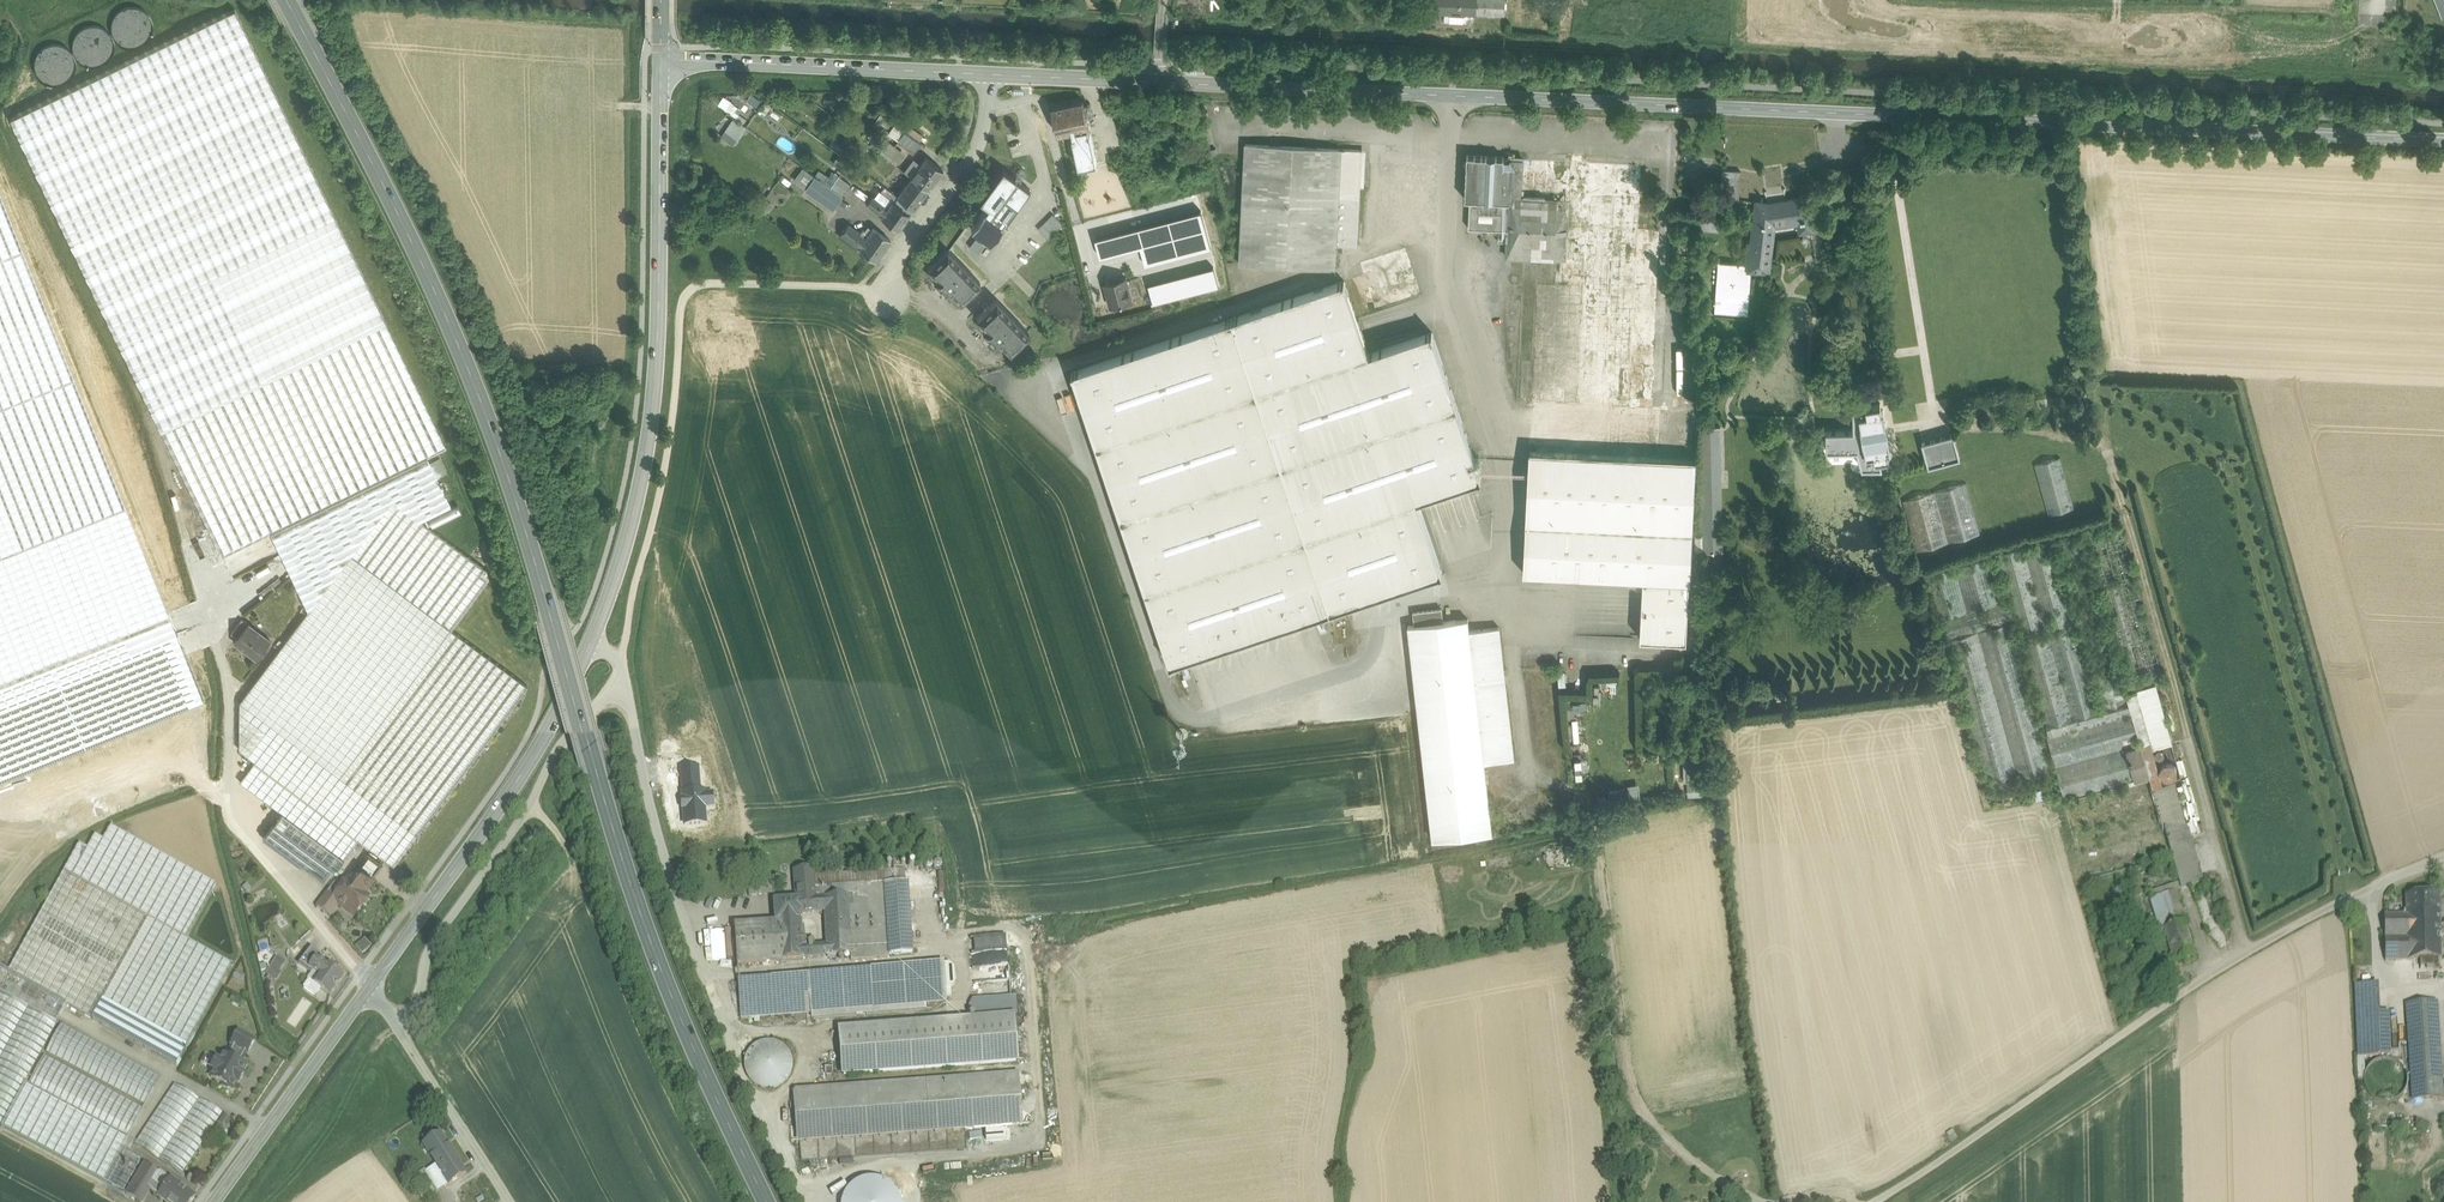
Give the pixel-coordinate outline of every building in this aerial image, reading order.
[(1434,11),(1476,14),(1477,13),(1477,0),(1435,0),(1434,11)] [(1477,13),(1505,14),(1505,0),(1477,0),(1477,13)] [(2441,16),(2443,15),(2443,0),(2436,0),(2441,16)] [(149,41),(149,7),(114,6),(114,41),(149,41)] [(162,430),(386,321),(233,11),(11,117),(162,430)] [(75,59),(110,60),(111,27),(76,26),(75,59)] [(42,84),(75,74),(65,43),(33,53),(42,84)] [(851,92),(846,99),(852,104),(857,96),(851,92)] [(1084,100),(1052,106),(1058,133),(1072,130),(1089,127),(1089,126),(1084,100)] [(730,105),(727,110),(738,118),(742,112),(730,105)] [(733,121),(721,136),(734,147),(747,131),(733,121)] [(1644,134),(1656,134),(1656,121),(1645,121),(1644,134)] [(888,132),(898,139),(904,130),(894,123),(888,132)] [(1089,127),(1072,130),(1074,136),(1073,136),(1079,167),(1097,163),(1091,132),(1090,133),(1089,127)] [(921,142),(904,130),(898,139),(915,151),(921,142)] [(880,152),(896,164),(905,152),(889,139),(880,152)] [(843,142),(836,150),(846,157),(851,148),(843,142)] [(1361,150),(1245,144),(1240,264),(1335,269),(1336,245),(1356,246),(1361,150)] [(904,155),(897,165),(904,169),(910,159),(904,155)] [(1504,157),(1467,155),(1465,199),(1470,199),(1509,201),(1510,182),(1511,158),(1511,160),(1504,159),(1504,157)] [(1642,165),(1582,162),(1582,156),(1572,155),(1572,161),(1511,158),(1510,182),(1526,183),(1527,170),(1547,171),(1546,190),(1640,195),(1642,165)] [(943,169),(926,157),(911,176),(928,189),(943,169)] [(806,189),(814,177),(802,168),(793,180),(806,189)] [(1002,169),(979,200),(988,206),(984,211),(1001,223),(1004,218),(1006,220),(1029,188),(1002,169)] [(1740,170),(1722,169),(1721,199),(1739,199),(1740,170)] [(1640,195),(1546,190),(1547,171),(1527,170),(1526,183),(1510,182),(1509,201),(1508,230),(1507,256),(1556,259),(1555,282),(1584,283),(1579,398),(1630,401),(1630,397),(1631,388),(1643,389),(1644,365),(1632,364),(1633,345),(1654,347),(1660,230),(1638,229),(1640,195)] [(833,172),(825,183),(831,187),(839,176),(833,172)] [(851,184),(839,176),(831,187),(842,196),(851,184)] [(928,189),(911,176),(897,196),(914,208),(928,189)] [(829,188),(814,177),(806,189),(821,200),(829,188)] [(1779,190),(1778,185),(1765,187),(1767,202),(1757,201),(1752,241),(1749,268),(1750,268),(1768,270),(1774,221),(1811,216),(1810,211),(1811,211),(1809,196),(1801,197),(1801,198),(1786,200),(1784,189),(1779,190)] [(885,187),(876,199),(872,196),(866,204),(881,215),(881,216),(898,228),(909,213),(892,201),(896,195),(885,187)] [(841,197),(829,188),(821,200),(833,209),(841,197)] [(897,196),(896,195),(892,201),(909,213),(914,208),(897,196)] [(764,199),(758,210),(765,214),(772,204),(764,199)] [(1509,201),(1470,199),(1468,228),(1508,230),(1509,201)] [(1001,223),(984,211),(984,210),(971,228),(990,242),(1003,225),(1001,223)] [(1201,211),(1135,228),(1140,247),(1145,265),(1210,249),(1201,211)] [(1048,219),(1059,230),(1064,224),(1053,214),(1048,219)] [(1043,225),(1053,235),(1059,230),(1048,219),(1043,225)] [(860,232),(848,224),(841,233),(853,242),(860,232)] [(1053,235),(1043,225),(1038,229),(1048,240),(1053,235)] [(890,240),(873,227),(869,233),(863,229),(860,233),(860,232),(853,242),(859,247),(876,260),(890,240)] [(1135,228),(1095,238),(1100,258),(1140,247),(1135,228)] [(984,245),(975,239),(969,247),(977,253),(984,245)] [(1744,263),(1719,261),(1718,285),(1717,285),(1716,310),(1747,312),(1750,268),(1749,268),(1752,241),(1747,241),(1744,263)] [(1406,247),(1360,262),(1375,309),(1422,294),(1406,247)] [(980,283),(947,249),(928,267),(936,276),(933,279),(949,296),(952,293),(961,302),(980,283)] [(1213,268),(1148,285),(1153,303),(1218,286),(1213,268)] [(1126,277),(1105,283),(1111,306),(1132,300),(1126,277)] [(1344,281),(1232,318),(1257,391),(1369,353),(1344,281)] [(1029,334),(996,299),(977,318),(985,327),(982,330),(998,347),(1001,344),(1010,353),(1029,334)] [(1369,353),(1257,391),(1232,318),(1072,372),(1170,664),(1442,572),(1418,500),(1481,478),(1432,332),(1369,353)] [(271,532),(308,609),(351,554),(392,499),(420,519),(450,505),(427,456),(446,446),(386,321),(162,430),(222,555),(271,532)] [(1872,411),(1870,396),(1853,396),(1854,430),(1826,430),(1827,449),(1857,449),(1862,467),(1882,467),(1879,451),(1890,450),(1883,409),(1872,411)] [(1630,401),(1579,398),(1578,402),(1532,400),(1524,573),(1643,578),(1640,639),(1686,641),(1689,581),(1690,581),(1699,407),(1697,407),(1697,408),(1652,406),(1652,398),(1630,397),(1630,401)] [(1720,426),(1701,426),(1703,551),(1723,551),(1720,426)] [(1953,434),(1922,442),(1928,466),(1960,457),(1953,434)] [(440,454),(430,459),(438,474),(447,469),(440,454)] [(1916,549),(1980,533),(1967,483),(1904,499),(1916,549)] [(420,519),(392,499),(351,554),(451,629),(489,578),(486,569),(420,519)] [(2120,521),(2083,531),(2096,580),(2094,581),(2081,532),(2054,539),(2068,588),(2065,589),(2052,539),(1996,554),(2020,640),(2023,639),(2063,795),(2087,881),(2172,858),(2179,882),(2181,890),(2204,884),(2175,780),(2162,783),(2152,748),(2137,693),(2135,690),(2164,682),(2120,521)] [(451,629),(351,554),(308,609),(239,701),(239,749),(255,761),(239,781),(282,813),(263,838),(325,884),(350,851),(357,841),(359,838),(393,864),(527,686),(451,629)] [(1987,557),(1923,574),(1936,620),(1940,619),(1999,602),(1987,557)] [(1999,602),(1940,619),(1988,791),(2052,773),(2004,601),(2000,602),(1999,602)] [(1442,609),(1413,612),(1414,625),(1443,621),(1442,609)] [(242,619),(231,633),(237,637),(248,623),(242,619)] [(1414,625),(1408,625),(1433,839),(1492,833),(1484,762),(1514,759),(1499,627),(1469,630),(1468,619),(1443,621),(1414,625)] [(270,640),(248,623),(237,637),(235,641),(257,658),(270,640)] [(2156,688),(2137,693),(2152,748),(2171,743),(2156,688)] [(1575,722),(1569,723),(1570,744),(1577,744),(1575,722)] [(2171,743),(2152,748),(2162,783),(2175,780),(2181,778),(2171,743)] [(1704,797),(1704,783),(1688,783),(1688,797),(1704,797)] [(1637,785),(1624,787),(1627,800),(1640,798),(1637,785)] [(217,884),(111,826),(103,839),(95,834),(88,848),(79,843),(8,972),(92,1019),(103,998),(171,1036),(188,1045),(232,964),(186,939),(217,884)] [(374,853),(357,841),(350,851),(363,861),(366,863),(374,853)] [(366,863),(363,861),(358,867),(372,877),(376,871),(366,863)] [(358,867),(349,879),(345,879),(342,883),(343,887),(341,889),(334,884),(317,907),(330,917),(339,905),(354,916),(362,906),(366,905),(369,901),(368,898),(364,895),(376,880),(372,877),(358,867)] [(812,870),(795,871),(797,899),(773,900),(775,921),(801,919),(800,913),(815,912),(812,876),(812,870)] [(866,872),(812,876),(815,912),(824,912),(826,944),(827,956),(850,954),(850,960),(887,957),(882,884),(867,885),(866,872)] [(772,878),(748,879),(749,895),(773,894),(772,878)] [(2179,882),(2148,892),(2160,931),(2165,930),(2164,929),(2183,923),(2183,924),(2187,923),(2177,891),(2181,890),(2179,882)] [(912,883),(887,885),(892,955),(917,953),(912,883)] [(2439,893),(2406,896),(2406,915),(2407,961),(2441,959),(2439,893)] [(2406,915),(2384,915),(2385,962),(2407,961),(2406,915)] [(775,921),(773,921),(734,924),(737,963),(827,956),(826,944),(803,946),(801,919),(775,921)] [(2183,923),(2164,929),(2165,930),(2174,962),(2193,956),(2183,924),(2183,923)] [(344,977),(320,960),(323,957),(311,948),(298,964),(311,973),(312,971),(318,975),(312,983),(330,996),(344,977)] [(284,963),(276,958),(271,966),(279,971),(284,963)] [(943,962),(919,964),(922,1003),(946,1001),(943,962)] [(2168,962),(2152,967),(2157,984),(2173,979),(2168,962)] [(919,964),(738,979),(741,1018),(808,1012),(922,1003),(919,964)] [(279,971),(271,966),(266,973),(274,978),(279,971)] [(2377,984),(2355,985),(2358,1057),(2380,1056),(2377,984)] [(0,994),(0,1126),(1,1126),(56,1024),(0,994)] [(171,1036),(103,998),(92,1019),(159,1056),(171,1036)] [(2437,1002),(2406,1005),(2412,1100),(2443,1098),(2437,1002)] [(1012,1015),(840,1028),(843,1075),(1015,1063),(1012,1015)] [(160,1076),(61,1023),(29,1084),(128,1137),(160,1076)] [(255,1041),(238,1032),(231,1045),(246,1054),(247,1055),(255,1041)] [(171,1036),(159,1056),(176,1066),(188,1045),(171,1036)] [(791,1073),(793,1064),(791,1054),(785,1047),(777,1041),(768,1040),(759,1042),(751,1047),(746,1055),(744,1064),(746,1074),(751,1082),(759,1087),(769,1088),(778,1087),(786,1081),(791,1073)] [(233,1047),(227,1057),(223,1055),(220,1062),(216,1060),(211,1069),(215,1071),(211,1078),(222,1084),(223,1087),(227,1089),(229,1088),(233,1090),(237,1083),(238,1084),(243,1075),(242,1074),(245,1067),(240,1064),(246,1054),(233,1047)] [(1016,1075),(795,1091),(799,1140),(1020,1124),(1016,1075)] [(223,1113),(174,1084),(134,1144),(181,1176),(223,1113)] [(126,1140),(27,1087),(5,1128),(103,1181),(126,1140)] [(466,1173),(440,1133),(423,1145),(436,1165),(442,1175),(448,1184),(448,1185),(466,1173)] [(142,1158),(126,1150),(119,1162),(135,1171),(142,1158)] [(135,1171),(119,1162),(108,1184),(124,1192),(135,1171)] [(126,1195),(138,1201),(142,1201),(150,1190),(150,1189),(147,1187),(156,1172),(145,1164),(126,1195)] [(436,1165),(426,1172),(437,1190),(442,1187),(448,1184),(442,1175),(436,1165)] [(442,1187),(437,1190),(426,1172),(424,1170),(415,1176),(432,1201),(452,1201),(442,1187)] [(161,1172),(156,1172),(147,1187),(150,1189),(150,1190),(157,1195),(157,1196),(166,1201),(192,1201),(196,1197),(170,1178),(161,1172)] [(470,1198),(473,1201),(480,1201),(482,1201),(477,1194),(470,1198)]
